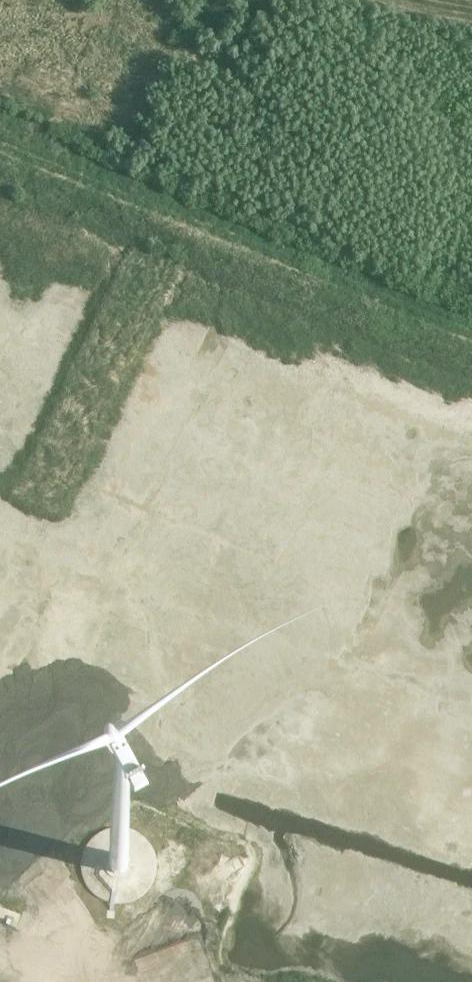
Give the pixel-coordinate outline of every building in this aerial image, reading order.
[(111,862),(110,866),(110,869),(112,872),(115,875),(119,875),(123,875),(126,873),(128,870),(129,866),(128,863),(126,859),(123,857),(120,856),(116,857),(113,859),(111,862)]
